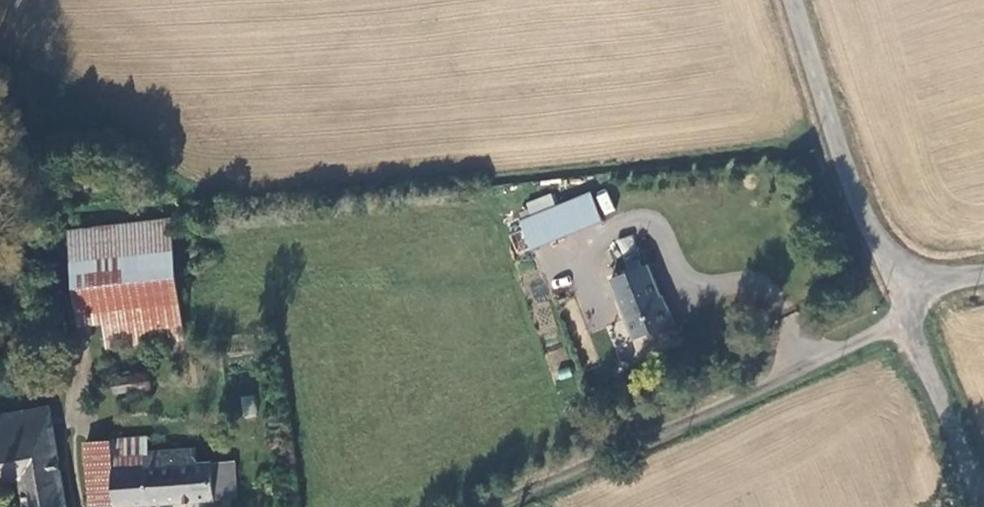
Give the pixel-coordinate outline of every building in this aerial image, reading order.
[(607,190),(596,194),(603,215),(614,211),(607,190)] [(591,192),(520,222),(533,253),(604,223),(591,192)] [(182,304),(172,219),(69,231),(77,316),(182,304)] [(610,278),(634,339),(677,322),(665,293),(663,294),(650,262),(610,278)] [(186,342),(182,304),(77,316),(79,329),(104,326),(106,351),(186,342)] [(115,397),(151,392),(149,373),(113,378),(115,397)] [(240,397),(242,417),(255,416),(254,396),(240,397)] [(19,481),(24,506),(69,506),(50,404),(0,412),(0,484),(19,481)] [(238,500),(237,460),(214,462),(213,459),(196,460),(195,446),(150,450),(149,434),(113,437),(113,439),(83,441),(89,506),(119,506),(144,505),(211,501),(238,500)]
